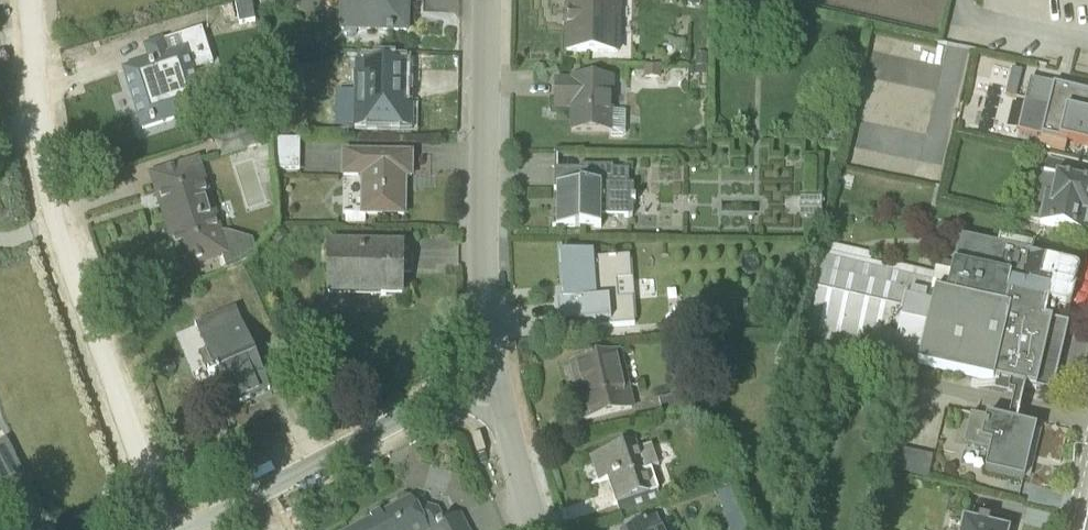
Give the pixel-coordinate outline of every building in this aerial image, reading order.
[(409,0),(339,0),(338,33),(342,33),(345,38),(352,37),(357,34),(408,35),(409,0)] [(554,2),(564,3),(564,13),(560,14),(561,27),(564,27),(563,54),(619,55),(620,0),(554,0),(554,2)] [(211,65),(201,30),(144,47),(148,60),(120,70),(140,132),(140,133),(206,111),(192,71),(211,65)] [(405,65),(353,65),(352,129),(412,131),(413,107),(404,107),(405,65)] [(1022,73),(1010,70),(1004,96),(1015,99),(1022,73)] [(569,78),(553,78),(552,110),(568,110),(568,132),(609,133),(609,137),(622,137),(625,134),(625,112),(612,111),(613,78),(570,76),(569,78)] [(1027,80),(1016,131),(1087,148),(1087,94),(1027,80)] [(263,129),(214,145),(219,159),(269,143),(263,129)] [(299,140),(271,139),(273,170),(298,171),(299,140)] [(352,214),(342,214),(342,215),(344,215),(345,226),(364,226),(364,218),(405,218),(406,180),(412,180),(412,154),(341,152),(340,179),(360,180),(359,211),(352,211),(352,214)] [(199,159),(147,174),(178,274),(221,260),(225,270),(247,263),(245,257),(253,255),(253,247),(251,241),(226,233),(222,234),(199,159)] [(1045,160),(1042,174),(1035,172),(1023,221),(1037,224),(1037,226),(1087,237),(1087,233),(1087,184),(1087,182),(1087,170),(1045,160)] [(555,191),(555,227),(600,228),(600,215),(631,217),(631,186),(627,186),(627,171),(612,170),(612,167),(579,166),(579,169),(553,170),(553,190),(555,191)] [(819,196),(799,195),(799,217),(819,217),(819,196)] [(1078,275),(1077,272),(1074,269),(1031,259),(1034,243),(999,236),(997,244),(959,236),(952,264),(942,262),(939,270),(935,269),(933,273),(868,261),(869,253),(822,243),(799,337),(809,340),(805,361),(826,366),(830,346),(992,384),(994,380),(1051,394),(1066,326),(1044,321),(1047,307),(1065,311),(1068,310),(1071,308),(1078,275)] [(326,243),(326,295),(401,296),(401,273),(410,273),(410,247),(380,247),(380,242),(369,242),(369,245),(326,243)] [(556,299),(559,331),(611,326),(610,318),(617,318),(616,301),(633,299),(630,263),(628,263),(627,258),(592,260),(591,255),(558,257),(562,298),(556,299)] [(269,390),(234,309),(194,326),(205,352),(197,355),(207,377),(209,380),(214,379),(227,408),(249,399),(247,392),(252,390),(254,395),(267,390),(267,391),(269,390)] [(620,353),(568,364),(583,423),(634,410),(620,353)] [(687,394),(658,401),(662,416),(691,409),(687,394)] [(984,474),(1022,482),(1022,481),(1031,482),(1043,433),(1035,432),(1036,430),(969,416),(963,446),(989,453),(984,474)] [(24,478),(4,440),(0,443),(0,491),(24,478)] [(635,444),(589,459),(597,483),(598,483),(606,480),(615,506),(617,506),(620,517),(660,504),(650,471),(650,470),(657,467),(650,447),(638,451),(635,444)] [(903,452),(898,472),(929,481),(935,460),(903,452)] [(352,529),(466,529),(458,515),(443,523),(434,511),(419,506),(415,508),(410,499),(352,529)] [(656,517),(628,529),(661,529),(656,517)] [(988,527),(989,521),(978,518),(976,525),(962,522),(960,529),(998,529),(988,527)]
